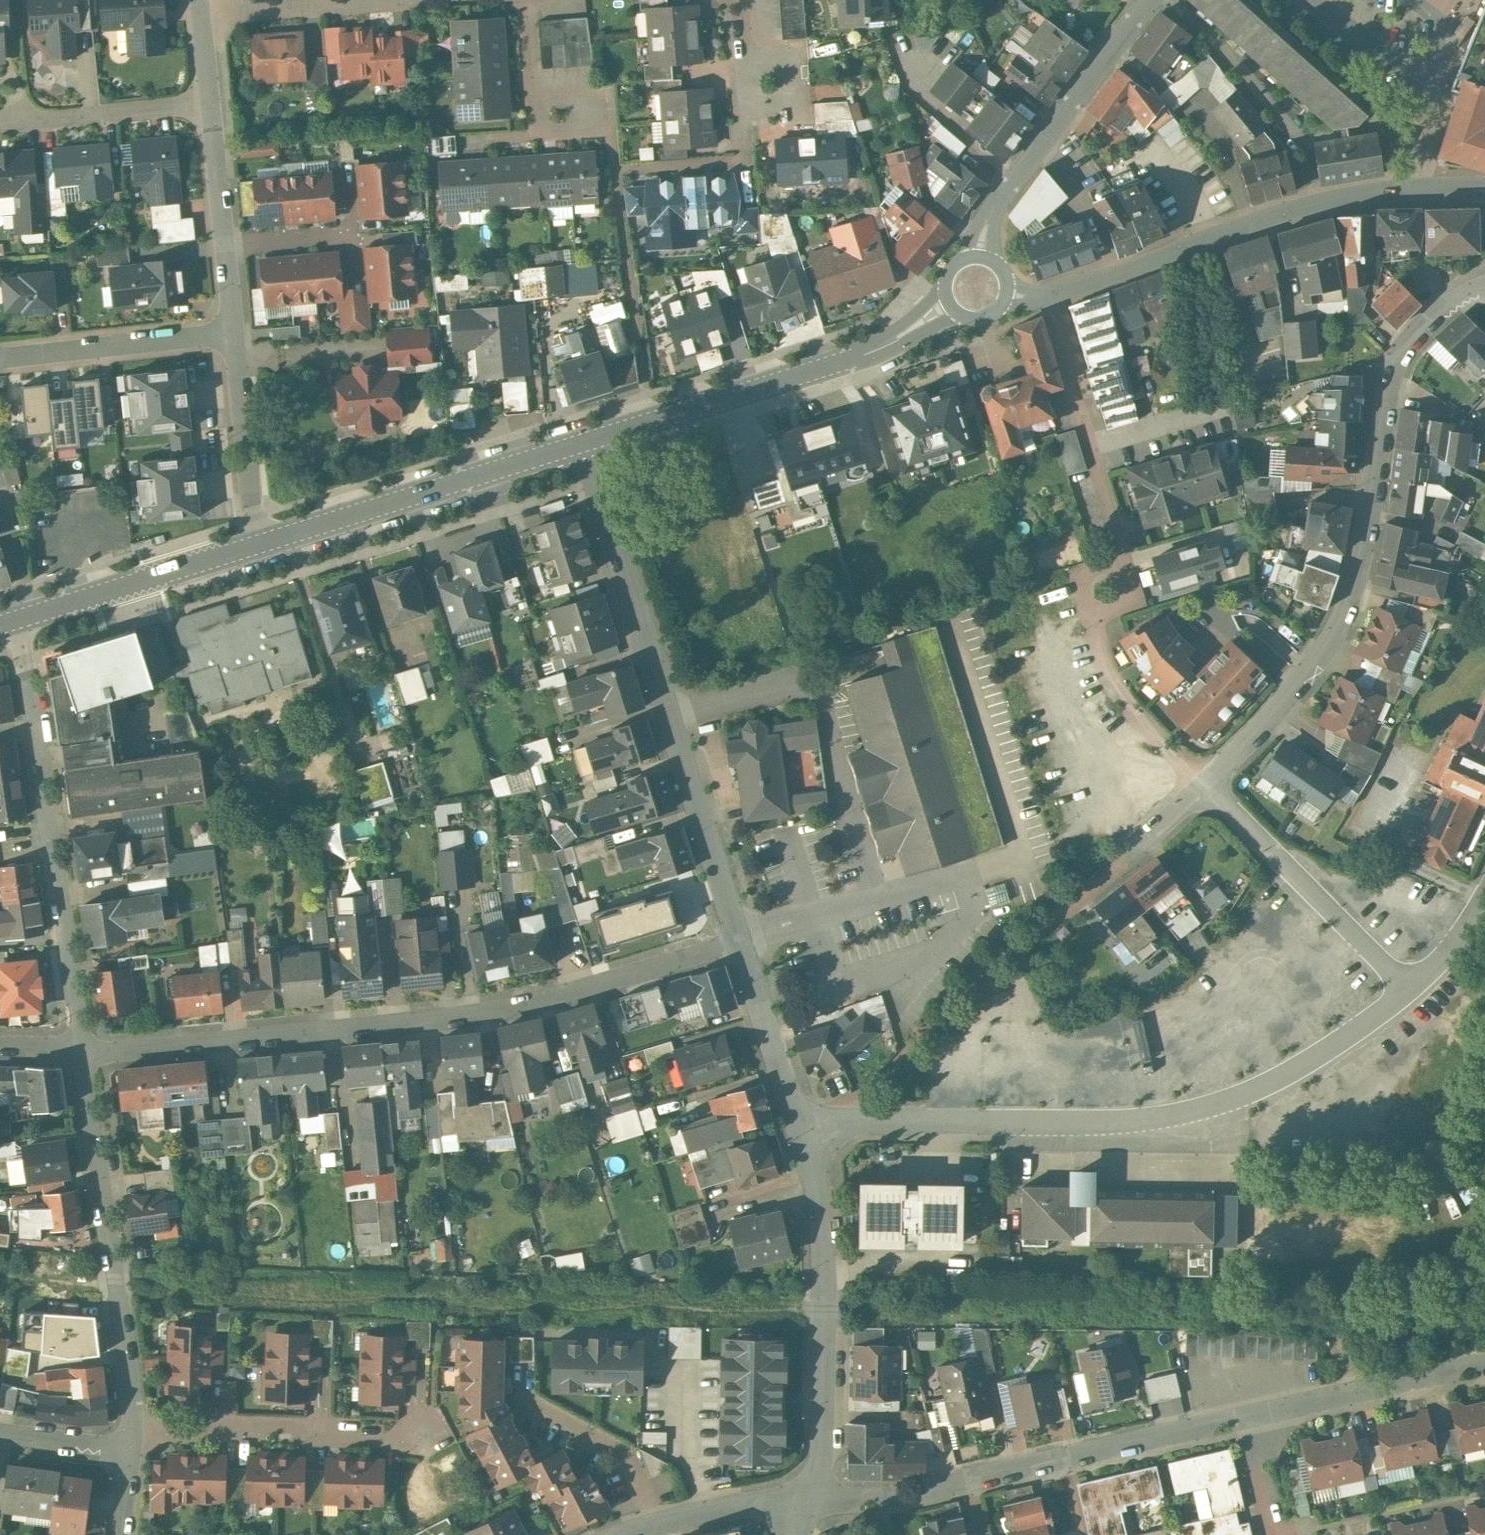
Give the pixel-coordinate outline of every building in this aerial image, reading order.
[(31,34),(53,33),(54,56),(75,56),(74,25),(88,24),(88,0),(30,0),(31,34)] [(105,27),(137,25),(139,51),(131,51),(131,53),(163,51),(161,23),(163,23),(161,0),(103,0),(105,27)] [(639,10),(649,10),(648,9),(667,7),(667,0),(639,0),(639,10)] [(780,1),(781,14),(804,12),(804,0),(797,0),(780,1)] [(834,1),(847,0),(848,19),(866,17),(866,20),(886,19),(884,0),(834,0),(834,1)] [(1199,8),(1201,5),(1204,8),(1214,16),(1216,19),(1214,21),(1225,31),(1231,37),(1233,34),(1242,41),(1248,47),(1246,50),(1249,53),(1259,61),(1263,65),(1265,63),(1275,71),(1280,76),(1278,79),(1288,87),(1295,94),(1298,91),(1306,98),(1312,104),(1310,107),(1318,114),(1332,127),(1334,125),(1337,127),(1338,126),(1341,127),(1342,139),(1348,138),(1346,126),(1359,124),(1363,119),(1369,113),(1361,105),(1360,106),(1350,97),(1338,86),(1323,74),(1308,60),(1296,48),(1283,37),(1268,24),(1253,12),(1240,0),(1190,0),(1199,8)] [(1450,89),(1460,93),(1465,79),(1484,86),(1484,5),(1450,89)] [(667,7),(648,9),(649,10),(650,37),(697,33),(696,6),(667,7)] [(804,12),(781,14),(781,26),(805,24),(804,12)] [(1160,13),(1131,51),(1154,68),(1161,72),(1178,49),(1189,34),(1160,13)] [(587,17),(574,18),(576,42),(590,41),(587,17)] [(574,18),(562,19),(564,43),(576,42),(574,18)] [(562,19),(550,20),(552,44),(564,43),(562,19)] [(1088,51),(1045,19),(1023,48),(1041,62),(1065,80),(1088,51)] [(550,20),(538,21),(540,45),(552,44),(550,20)] [(473,26),(469,22),(457,23),(453,30),(456,73),(507,69),(505,47),(500,48),(498,24),(473,26)] [(805,24),(781,26),(782,39),(806,37),(805,24)] [(341,36),(326,37),(326,28),(324,28),(326,57),(326,63),(342,62),(341,36)] [(360,30),(356,35),(341,36),(342,62),(343,72),(354,71),(358,75),(373,74),(373,82),(374,82),(370,29),(360,30)] [(386,40),(381,36),(372,37),(371,29),(370,29),(374,82),(389,80),(393,76),(404,75),(403,57),(401,39),(397,39),(386,40)] [(416,30),(397,31),(397,39),(401,39),(403,57),(418,56),(416,30)] [(697,33),(650,37),(652,63),(652,65),(671,64),(699,62),(697,33)] [(271,37),(271,39),(265,40),(265,37),(253,37),(256,81),(303,78),(304,77),(303,58),(301,34),(281,35),(279,34),(277,34),(275,34),(274,34),(272,36),(271,37)] [(590,41),(576,42),(578,66),(594,65),(590,41)] [(576,42),(564,43),(566,67),(578,66),(576,42)] [(564,43),(552,44),(554,68),(566,67),(564,43)] [(552,44),(540,45),(542,69),(554,68),(552,44)] [(1196,61),(1178,49),(1161,72),(1174,82),(1196,62),(1196,61)] [(1174,82),(1159,95),(1172,112),(1200,87),(1209,87),(1221,103),(1237,89),(1219,68),(1220,68),(1207,52),(1196,61),(1196,62),(1174,82)] [(1035,69),(1016,55),(1004,71),(1023,86),(1035,69)] [(326,57),(303,58),(304,77),(303,78),(304,91),(328,89),(326,63),(326,57)] [(1006,94),(958,57),(933,89),(981,127),(1006,94)] [(1065,80),(1041,62),(1035,69),(1023,86),(1047,105),(1065,80)] [(671,64),(652,65),(652,63),(643,64),(645,81),(653,81),(672,79),(671,64)] [(1161,72),(1154,68),(1144,79),(1152,86),(1159,95),(1174,82),(1161,72)] [(507,69),(456,73),(459,116),(511,113),(511,110),(508,111),(507,95),(504,95),(503,87),(509,87),(507,69)] [(1118,69),(1087,110),(1118,132),(1127,121),(1148,91),(1118,69)] [(672,79),(653,81),(654,94),(662,94),(662,93),(662,92),(682,91),(681,79),(672,79)] [(1442,151),(1441,151),(1440,152),(1484,167),(1484,128),(1482,127),(1484,118),(1484,86),(1465,79),(1460,93),(1442,151)] [(1148,91),(1127,121),(1143,138),(1174,115),(1172,112),(1159,95),(1152,86),(1148,91)] [(682,91),(662,92),(662,93),(662,94),(664,120),(713,116),(711,89),(682,91)] [(1221,103),(1213,110),(1241,145),(1261,128),(1266,124),(1237,89),(1221,103)] [(1035,117),(1006,94),(981,127),(975,135),(1003,157),(1035,117)] [(847,101),(814,103),(815,122),(852,119),(847,101)] [(713,116),(664,120),(667,147),(667,148),(685,147),(715,145),(713,116)] [(868,127),(864,118),(852,119),(856,131),(868,127)] [(852,119),(815,122),(816,138),(843,136),(843,137),(858,136),(856,131),(852,119)] [(965,145),(940,124),(932,135),(958,155),(965,145)] [(1273,142),(1261,128),(1241,145),(1249,154),(1251,161),(1276,153),(1273,142)] [(1317,166),(1381,156),(1377,133),(1348,138),(1342,139),(1314,143),(1317,166)] [(455,135),(422,137),(423,155),(456,153),(455,135)] [(352,136),(338,137),(341,161),(354,160),(352,136)] [(816,138),(776,141),(779,179),(793,178),(794,185),(806,184),(805,177),(818,176),(819,180),(846,178),(843,137),(843,136),(816,138)] [(176,138),(132,142),(136,182),(148,181),(156,180),(158,204),(179,202),(180,202),(177,178),(180,178),(176,138)] [(934,143),(926,154),(929,167),(942,149),(934,143)] [(108,145),(56,149),(56,151),(58,184),(61,183),(89,181),(90,197),(112,194),(108,145)] [(685,147),(667,148),(667,147),(657,148),(658,160),(686,158),(685,147)] [(919,147),(901,152),(904,162),(913,160),(919,183),(928,180),(919,147)] [(961,164),(942,149),(929,167),(948,181),(961,164)] [(0,154),(0,197),(15,196),(37,194),(37,191),(32,151),(0,154)] [(56,151),(44,152),(46,190),(47,200),(61,199),(61,183),(58,184),(56,151)] [(1251,161),(1240,164),(1250,203),(1296,190),(1285,151),(1276,153),(1251,161)] [(595,153),(569,155),(572,205),(599,203),(595,153)] [(569,155),(543,157),(547,201),(547,206),(572,205),(569,155)] [(1381,156),(1317,166),(1320,183),(1383,173),(1383,170),(1385,168),(1387,165),(1387,162),(1386,159),(1383,157),(1381,156)] [(543,157),(487,160),(490,205),(547,201),(543,157)] [(487,160),(439,164),(442,209),(460,207),(490,205),(487,160)] [(904,162),(891,166),(896,185),(886,197),(897,231),(905,236),(926,210),(917,201),(922,196),(919,183),(913,160),(904,162)] [(402,162),(358,166),(359,180),(362,180),(363,191),(404,187),(402,162)] [(986,183),(961,164),(948,181),(935,197),(961,217),(986,183)] [(1063,191),(1044,168),(1028,189),(1044,208),(1046,206),(1063,191)] [(342,173),(330,174),(334,217),(346,216),(342,173)] [(330,174),(305,176),(308,220),(309,220),(309,217),(319,216),(320,219),(334,218),(334,217),(330,174)] [(705,175),(682,177),(683,182),(673,183),(666,179),(660,184),(648,185),(651,214),(652,237),(659,237),(661,240),(671,243),(680,239),(682,235),(689,235),(688,228),(709,226),(709,220),(712,220),(713,226),(722,227),(731,224),(732,219),(734,219),(735,219),(734,209),(734,208),(737,204),(734,200),(732,179),(724,179),(718,176),(712,180),(706,181),(705,175)] [(305,176),(280,178),(284,220),(295,219),(295,221),(308,220),(305,176)] [(280,178),(255,181),(259,225),(273,223),(272,221),(284,220),(280,178)] [(846,178),(819,180),(820,194),(847,192),(846,178)] [(179,202),(158,204),(156,180),(148,181),(153,223),(181,220),(179,202)] [(1168,231),(1137,183),(1115,192),(1131,215),(1141,241),(1168,231)] [(404,187),(363,191),(364,203),(362,203),(363,217),(407,213),(404,187)] [(1044,208),(1028,189),(1009,215),(1023,226),(1044,208)] [(46,190),(37,191),(37,194),(15,196),(17,231),(49,229),(47,200),(46,190)] [(649,191),(624,193),(628,215),(651,214),(649,191)] [(1115,192),(1094,202),(1109,226),(1131,215),(1115,192)] [(897,231),(886,197),(879,205),(880,207),(886,226),(890,239),(897,231)] [(61,199),(47,200),(49,229),(64,228),(68,224),(67,218),(63,215),(61,199)] [(1044,208),(1023,226),(1029,239),(1057,230),(1065,226),(1046,206),(1044,208)] [(460,207),(444,209),(445,222),(448,224),(458,224),(461,221),(460,207)] [(758,207),(734,209),(735,219),(734,219),(735,233),(760,231),(759,213),(758,207)] [(880,207),(864,208),(867,220),(870,219),(874,230),(886,226),(880,207)] [(1478,207),(1424,208),(1426,254),(1480,252),(1479,232),(1478,208),(1478,207)] [(1419,209),(1376,210),(1376,233),(1384,233),(1383,248),(1388,248),(1407,247),(1419,247),(1420,232),(1419,209)] [(905,236),(900,242),(900,257),(917,272),(951,232),(926,210),(905,236)] [(786,211),(759,213),(760,231),(761,245),(793,235),(786,211)] [(1373,213),(1337,216),(1343,244),(1344,254),(1363,254),(1372,254),(1373,213)] [(1131,215),(1109,226),(1117,258),(1143,247),(1141,241),(1131,215)] [(1331,217),(1304,225),(1314,258),(1320,256),(1334,252),(1339,251),(1340,248),(1331,217)] [(867,220),(838,230),(844,248),(832,251),(833,253),(816,258),(822,278),(820,279),(823,288),(828,294),(838,295),(889,278),(874,230),(870,219),(867,220)] [(1057,230),(1067,263),(1075,262),(1098,255),(1085,219),(1065,226),(1057,230)] [(1304,225),(1278,233),(1285,266),(1314,258),(1304,225)] [(1067,263),(1057,230),(1029,239),(1026,240),(1038,273),(1067,263)] [(1267,237),(1224,250),(1237,294),(1248,290),(1276,281),(1273,269),(1277,268),(1267,237)] [(410,245),(366,249),(367,263),(369,263),(371,274),(412,270),(410,245)] [(129,246),(97,250),(99,266),(130,262),(129,246)] [(1407,247),(1388,248),(1390,261),(1408,258),(1407,247)] [(1334,252),(1320,256),(1321,261),(1315,263),(1316,281),(1339,278),(1334,252)] [(63,253),(51,254),(52,271),(53,271),(54,283),(66,282),(63,253)] [(337,253),(323,255),(323,257),(312,258),(316,300),(341,297),(337,253)] [(1363,254),(1344,254),(1347,286),(1348,286),(1358,285),(1366,284),(1363,254)] [(781,255),(753,264),(759,283),(742,288),(753,323),(773,316),(801,308),(802,307),(791,273),(787,274),(781,255)] [(301,257),(287,258),(291,302),(316,300),(312,258),(301,259),(301,257)] [(276,259),(262,261),(266,305),(291,302),(287,258),(287,261),(276,262),(276,259)] [(1314,258),(1285,266),(1286,267),(1296,264),(1305,305),(1318,304),(1315,263),(1314,258)] [(181,260),(146,264),(146,265),(112,269),(114,285),(116,285),(118,306),(150,303),(151,304),(185,301),(181,260)] [(593,261),(562,264),(565,294),(577,293),(597,290),(593,261)] [(562,264),(518,268),(521,300),(565,294),(562,264)] [(656,334),(669,377),(751,353),(748,343),(731,348),(716,297),(733,292),(725,264),(686,275),(691,291),(657,300),(666,331),(656,334)] [(412,270),(371,274),(372,285),(369,286),(371,299),(414,295),(412,270)] [(52,271),(21,274),(21,277),(4,279),(6,311),(24,309),(24,312),(29,312),(44,310),(56,309),(54,283),(53,271),(52,271)] [(1163,271),(1136,281),(1147,320),(1169,312),(1175,309),(1163,271)] [(438,289),(470,288),(470,272),(437,274),(438,289)] [(1339,278),(1316,281),(1317,291),(1341,288),(1339,278)] [(1420,303),(1397,279),(1374,302),(1373,305),(1395,327),(1420,303)] [(1136,281),(1113,290),(1125,328),(1139,323),(1146,320),(1147,320),(1136,281)] [(1276,281),(1248,290),(1252,304),(1248,305),(1259,341),(1283,333),(1282,323),(1279,293),(1276,281)] [(1358,285),(1348,286),(1347,286),(1348,313),(1360,312),(1359,304),(1365,300),(1365,296),(1358,291),(1358,285)] [(597,290),(577,293),(580,317),(608,313),(605,289),(597,290)] [(1108,292),(1070,306),(1108,429),(1137,418),(1132,398),(1124,361),(1108,292)] [(367,306),(354,307),(356,331),(369,330),(367,306)] [(354,307),(341,309),(343,333),(356,331),(354,307)] [(519,308),(454,314),(457,341),(478,339),(481,373),(524,369),(519,308)] [(801,308),(773,316),(778,330),(785,328),(786,330),(798,325),(798,324),(805,322),(801,308)] [(266,310),(254,311),(255,325),(268,324),(266,310)] [(1147,320),(1146,320),(1150,336),(1157,333),(1169,328),(1173,327),(1169,312),(1147,320)] [(1463,313),(1436,338),(1460,361),(1464,357),(1484,339),(1484,338),(1484,335),(1463,313)] [(619,317),(591,326),(602,360),(629,351),(619,317)] [(1029,375),(982,389),(1002,455),(1023,449),(1016,425),(1030,421),(1032,428),(1053,422),(1044,391),(1061,386),(1040,317),(1014,326),(1029,375)] [(1314,321),(1282,323),(1283,333),(1285,358),(1317,356),(1314,321)] [(1139,323),(1125,328),(1129,344),(1144,338),(1139,323)] [(299,325),(291,326),(292,338),(300,337),(299,325)] [(291,326),(272,328),(273,340),(292,338),(291,326)] [(591,326),(564,334),(571,357),(560,361),(561,363),(551,366),(557,385),(567,382),(573,399),(611,386),(602,360),(591,326)] [(1169,328),(1157,333),(1160,343),(1173,338),(1169,328)] [(427,330),(387,334),(390,366),(430,362),(427,330)] [(1484,339),(1464,357),(1480,375),(1484,371),(1484,340),(1484,339)] [(629,351),(602,360),(611,386),(637,377),(633,349),(629,351)] [(1143,395),(1135,358),(1124,361),(1132,398),(1143,395)] [(183,368),(134,374),(134,373),(132,374),(132,376),(134,390),(128,391),(131,417),(137,417),(138,431),(138,433),(140,433),(190,428),(192,428),(192,425),(191,425),(189,404),(191,404),(189,391),(188,391),(185,370),(186,370),(185,368),(183,368)] [(377,375),(377,372),(356,374),(357,377),(339,379),(343,421),(361,419),(362,429),(370,430),(377,429),(382,427),(381,417),(399,415),(395,373),(377,375)] [(1331,388),(1318,390),(1318,391),(1313,391),(1308,395),(1306,393),(1292,406),(1299,414),(1301,421),(1319,418),(1319,415),(1331,416),(1360,419),(1360,418),(1362,374),(1361,374),(1361,375),(1332,375),(1331,388)] [(53,381),(21,384),(25,431),(52,429),(53,445),(75,443),(74,427),(109,424),(105,376),(72,379),(73,396),(54,397),(53,381)] [(912,401),(885,409),(904,470),(973,449),(953,387),(927,396),(925,391),(910,395),(912,401)] [(473,401),(446,403),(449,428),(475,426),(473,401)] [(1435,413),(1402,408),(1396,448),(1428,453),(1449,464),(1464,471),(1470,434),(1448,431),(1449,424),(1434,422),(1435,413)] [(1250,409),(1234,412),(1237,427),(1238,433),(1246,431),(1245,426),(1253,424),(1250,409)] [(850,414),(777,437),(792,484),(783,486),(794,519),(812,513),(810,506),(825,501),(818,479),(844,471),(846,478),(855,478),(861,476),(868,469),(850,414)] [(1360,419),(1331,416),(1320,416),(1319,432),(1330,432),(1328,452),(1327,469),(1357,471),(1360,419)] [(1071,430),(1056,435),(1065,464),(1080,460),(1071,430)] [(1186,450),(1172,455),(1173,455),(1128,469),(1145,525),(1193,510),(1191,503),(1225,492),(1211,443),(1186,451),(1186,450)] [(1324,450),(1286,448),(1284,476),(1322,478),(1323,469),(1327,469),(1328,452),(1324,452),(1324,450)] [(1428,453),(1396,448),(1392,479),(1424,483),(1428,453)] [(1449,464),(1428,453),(1424,483),(1437,485),(1442,488),(1443,474),(1447,474),(1449,464)] [(193,456),(143,461),(141,461),(141,463),(142,463),(143,478),(138,478),(141,505),(146,504),(148,518),(147,519),(148,521),(150,520),(199,515),(201,515),(201,513),(199,492),(200,491),(199,478),(197,479),(195,458),(195,457),(195,455),(193,455),(193,456)] [(1080,460),(1065,464),(1068,475),(1083,470),(1080,460)] [(1279,477),(1257,475),(1256,493),(1273,491),(1278,491),(1279,477)] [(1442,488),(1437,485),(1424,483),(1392,479),(1387,511),(1420,516),(1423,497),(1428,494),(1438,496),(1431,510),(1452,522),(1455,514),(1454,514),(1460,501),(1442,488)] [(1256,493),(1243,494),(1246,515),(1275,513),(1273,491),(1256,493)] [(562,499),(539,506),(542,514),(565,507),(562,499)] [(1467,505),(1460,501),(1454,514),(1455,514),(1462,518),(1467,505)] [(1349,508),(1310,502),(1306,527),(1303,545),(1310,547),(1341,551),(1349,508)] [(576,514),(534,527),(551,584),(593,570),(576,514)] [(1416,530),(1386,522),(1378,556),(1408,562),(1413,542),(1416,530)] [(1306,527),(1292,525),(1289,547),(1303,545),(1306,527)] [(1461,531),(1454,544),(1458,546),(1480,558),(1484,548),(1484,544),(1461,531)] [(1454,544),(1436,535),(1431,545),(1449,549),(1448,552),(1453,554),(1458,546),(1454,544)] [(490,541),(455,552),(463,580),(449,584),(443,586),(444,590),(455,625),(468,621),(473,624),(487,619),(478,589),(498,583),(503,582),(502,580),(490,541)] [(1204,541),(1151,556),(1161,589),(1213,573),(1210,563),(1217,561),(1213,548),(1207,549),(1204,541)] [(1413,542),(1408,562),(1444,570),(1448,552),(1449,549),(1431,545),(1413,542)] [(11,579),(0,545),(0,583),(11,579)] [(1341,551),(1310,547),(1306,557),(1317,561),(1316,566),(1338,574),(1341,551)] [(1408,562),(1378,556),(1373,582),(1415,593),(1441,599),(1441,596),(1445,581),(1442,580),(1444,570),(1408,562)] [(1317,561),(1306,557),(1301,570),(1279,563),(1273,581),(1295,589),(1292,597),(1326,609),(1338,574),(1316,566),(1317,561)] [(402,569),(375,577),(389,623),(426,612),(414,575),(415,570),(411,566),(406,565),(402,569)] [(443,565),(426,571),(433,593),(444,590),(443,586),(449,584),(443,565)] [(519,575),(502,580),(503,582),(498,583),(506,606),(526,600),(519,575)] [(358,600),(355,587),(349,580),(340,584),(338,589),(314,596),(331,651),(349,645),(351,652),(368,647),(366,640),(371,639),(364,617),(365,616),(360,599),(358,600)] [(1441,599),(1415,593),(1412,604),(1439,610),(1445,612),(1449,598),(1441,596),(1441,599)] [(601,594),(552,609),(554,616),(546,619),(551,635),(559,633),(567,657),(616,641),(601,594)] [(312,677),(292,612),(274,618),(270,604),(229,617),(225,603),(181,617),(176,629),(179,643),(187,646),(192,663),(200,661),(202,668),(189,673),(198,703),(207,701),(211,715),(245,704),(244,699),(271,690),(271,689),(284,685),(284,686),(312,677)] [(1412,604),(1408,603),(1402,618),(1419,626),(1418,627),(1429,632),(1439,610),(1412,604)] [(1402,618),(1377,607),(1367,630),(1409,648),(1418,627),(1419,626),(1402,618)] [(1164,618),(1149,628),(1147,624),(1123,639),(1142,670),(1164,690),(1187,667),(1190,664),(1182,657),(1190,649),(1175,635),(1164,618)] [(159,624),(136,631),(155,685),(176,678),(159,624)] [(1002,844),(935,628),(935,626),(882,642),(891,671),(916,663),(972,844),(970,845),(973,854),(1003,845),(1003,843),(1002,844)] [(1409,648),(1367,630),(1357,652),(1382,663),(1399,670),(1399,669),(1409,648)] [(136,631),(60,654),(66,672),(78,709),(110,699),(155,685),(136,631)] [(1202,672),(1236,705),(1265,674),(1230,642),(1202,672)] [(891,671),(848,684),(846,684),(847,686),(852,700),(867,748),(853,753),(853,752),(851,753),(852,754),(883,854),(899,849),(903,863),(902,863),(903,865),(970,845),(972,844),(916,663),(891,671)] [(1399,670),(1382,663),(1376,676),(1401,687),(1407,673),(1399,669),(1399,670)] [(629,665),(599,674),(606,699),(611,716),(642,707),(629,665)] [(418,666),(394,673),(404,704),(428,697),(418,666)] [(1236,705),(1202,672),(1197,676),(1187,667),(1164,690),(1175,700),(1167,709),(1202,742),(1236,705)] [(1164,690),(1142,670),(1134,679),(1167,709),(1175,700),(1164,690)] [(78,709),(66,672),(52,676),(62,745),(116,737),(110,699),(78,709)] [(599,674),(567,684),(568,686),(575,709),(606,699),(599,674)] [(1401,687),(1376,676),(1369,690),(1383,696),(1382,698),(1394,703),(1401,687)] [(1369,690),(1341,678),(1330,700),(1372,719),(1382,698),(1383,696),(1369,690)] [(0,687),(0,720),(13,718),(9,686),(0,687)] [(568,686),(557,689),(564,712),(575,709),(568,686)] [(1372,719),(1330,700),(1320,723),(1346,734),(1362,742),(1372,719)] [(1462,751),(1484,762),(1484,701),(1476,721),(1462,751)] [(1476,721),(1460,714),(1446,744),(1454,748),(1455,748),(1462,751),(1476,721)] [(647,716),(613,727),(616,735),(624,762),(658,751),(647,716)] [(766,727),(756,720),(749,721),(742,729),(744,739),(725,742),(728,764),(738,762),(745,819),(829,808),(826,791),(787,796),(786,789),(792,788),(791,782),(785,783),(781,750),(797,748),(797,750),(820,747),(816,719),(766,727)] [(1362,742),(1346,734),(1336,755),(1347,761),(1352,764),(1371,773),(1379,756),(1360,748),(1362,742)] [(616,735),(586,744),(588,750),(594,768),(595,771),(624,762),(616,735)] [(548,736),(522,744),(528,765),(554,757),(548,736)] [(0,742),(0,781),(19,778),(13,740),(12,740),(0,742)] [(1309,758),(1285,743),(1276,756),(1275,755),(1262,774),(1287,791),(1309,758)] [(1455,748),(1454,748),(1439,782),(1446,785),(1477,799),(1484,803),(1484,802),(1484,762),(1462,751),(1455,748)] [(172,753),(65,769),(72,816),(206,797),(200,749),(172,753)] [(588,750),(579,753),(585,771),(594,768),(588,750)] [(1342,781),(1309,758),(1287,791),(1302,801),(1306,795),(1324,807),(1342,781)] [(1371,773),(1352,764),(1345,775),(1365,784),(1371,773)] [(380,767),(369,770),(367,766),(354,770),(364,805),(393,795),(393,794),(389,795),(380,767)] [(492,777),(496,796),(523,789),(519,770),(492,777)] [(632,789),(588,803),(589,805),(591,804),(598,827),(596,828),(596,830),(675,806),(664,772),(630,782),(632,789)] [(0,781),(0,819),(24,816),(19,778),(0,781)] [(1446,785),(1419,843),(1424,845),(1419,857),(1440,867),(1446,854),(1451,857),(1477,799),(1446,785)] [(437,824),(448,823),(448,811),(463,810),(463,801),(435,803),(437,824)] [(569,822),(554,832),(563,845),(578,835),(569,822)] [(681,828),(615,848),(622,870),(656,860),(661,877),(693,867),(681,828)] [(114,831),(75,837),(81,879),(120,873),(120,867),(116,842),(114,831)] [(509,832),(511,868),(537,867),(536,831),(509,832)] [(164,835),(142,838),(145,864),(168,861),(164,835)] [(604,836),(572,845),(576,859),(600,852),(608,850),(604,836)] [(142,838),(116,842),(120,867),(145,864),(142,838)] [(539,851),(542,868),(560,865),(557,848),(539,851)] [(608,850),(600,852),(607,875),(622,870),(615,848),(608,850)] [(468,849),(439,852),(443,887),(472,885),(468,849)] [(1190,903),(1156,857),(1125,881),(1145,907),(1151,903),(1165,923),(1187,905),(1190,903)] [(193,860),(168,864),(170,876),(194,872),(193,860)] [(145,864),(120,867),(120,873),(126,872),(127,882),(170,876),(168,864),(168,861),(145,864)] [(0,866),(0,886),(2,885),(5,903),(36,899),(30,862),(0,866)] [(560,867),(545,868),(553,895),(568,891),(560,867)] [(536,869),(515,870),(516,890),(537,889),(536,869)] [(512,871),(499,872),(500,889),(498,890),(504,925),(506,935),(507,934),(514,933),(512,924),(516,919),(512,871)] [(398,877),(382,878),(385,914),(401,913),(398,877)] [(382,878),(367,880),(370,911),(373,911),(374,915),(385,914),(382,878)] [(1125,881),(1095,905),(1105,919),(1104,919),(1103,923),(1109,931),(1113,931),(1114,930),(1138,962),(1155,948),(1146,937),(1154,931),(1139,912),(1145,907),(1125,881)] [(1218,888),(1203,900),(1212,910),(1227,898),(1218,888)] [(498,891),(480,895),(486,929),(504,925),(498,891)] [(553,895),(541,899),(550,926),(576,918),(568,891),(553,895)] [(673,892),(591,916),(602,955),(684,930),(673,892)] [(160,896),(150,897),(153,918),(163,917),(160,896)] [(150,897),(118,901),(121,923),(153,919),(153,918),(150,897)] [(36,899),(5,903),(6,911),(9,929),(10,936),(40,931),(36,899)] [(118,900),(84,904),(85,906),(90,942),(90,944),(124,939),(121,923),(118,901),(118,900)] [(1187,905),(1165,923),(1178,939),(1199,922),(1187,905)] [(9,929),(6,911),(0,912),(0,930),(9,929)] [(370,911),(338,914),(341,945),(342,949),(340,954),(342,957),(343,962),(340,962),(343,996),(383,992),(380,958),(378,958),(374,915),(373,911),(370,911)] [(541,913),(521,918),(524,931),(544,926),(541,913)] [(422,917),(398,920),(401,951),(399,951),(403,989),(443,985),(440,953),(438,953),(435,931),(424,932),(422,917)] [(486,929),(466,933),(468,943),(469,945),(476,978),(476,981),(515,973),(515,972),(507,934),(506,935),(504,925),(486,929)] [(514,933),(507,934),(515,972),(515,973),(517,972),(517,971),(551,964),(553,964),(553,962),(545,928),(545,926),(544,926),(524,931),(514,933)] [(241,929),(226,930),(227,941),(229,962),(245,961),(241,929)] [(227,941),(215,943),(217,973),(218,973),(218,972),(230,966),(229,962),(227,941)] [(8,964),(7,950),(0,951),(0,965),(8,964)] [(147,953),(118,957),(120,970),(128,969),(149,967),(147,953)] [(279,953),(260,955),(262,970),(280,969),(279,953)] [(245,961),(229,962),(230,966),(232,985),(242,984),(241,973),(246,972),(245,961)] [(320,965),(280,969),(284,1002),(323,998),(320,965)] [(724,966),(691,976),(699,1000),(704,1015),(736,1006),(724,966)] [(44,968),(16,971),(18,989),(19,998),(51,995),(47,967),(44,967),(44,968)] [(120,970),(95,974),(100,1013),(134,1009),(128,969),(120,970)] [(246,972),(241,973),(242,984),(244,1006),(284,1002),(280,969),(262,970),(246,972)] [(0,974),(0,991),(18,989),(16,972),(0,974)] [(217,973),(174,977),(176,996),(178,1013),(222,1008),(218,973),(217,973)] [(691,976),(659,986),(666,1009),(699,1000),(691,976)] [(174,977),(166,978),(168,997),(176,996),(174,977)] [(666,1009),(659,986),(650,988),(657,1012),(666,1009)] [(51,995),(19,998),(21,1007),(24,1027),(55,1025),(51,995)] [(593,1006),(559,1016),(570,1050),(578,1048),(595,1043),(603,1040),(593,1006)] [(21,1007),(0,1008),(0,1026),(24,1027),(21,1007)] [(862,1015),(837,1035),(852,1054),(880,1031),(867,1015),(862,1015)] [(540,1020),(500,1029),(507,1063),(510,1063),(512,1070),(517,1091),(518,1091),(517,1086),(529,1083),(530,1088),(543,1085),(537,1057),(547,1055),(540,1020)] [(830,1026),(795,1037),(804,1064),(816,1060),(819,1061),(821,1062),(830,1071),(852,1054),(837,1035),(830,1026)] [(479,1034),(441,1038),(445,1074),(455,1073),(473,1071),(483,1070),(479,1034)] [(725,1036),(682,1049),(692,1082),(735,1069),(725,1036)] [(419,1040),(381,1044),(385,1078),(395,1077),(398,1107),(399,1118),(400,1118),(421,1116),(417,1075),(423,1074),(419,1040)] [(671,1040),(644,1048),(648,1063),(675,1055),(671,1040)] [(595,1043),(578,1048),(581,1059),(585,1073),(602,1067),(595,1043)] [(381,1044),(343,1048),(347,1082),(385,1078),(381,1044)] [(578,1048),(570,1050),(569,1051),(572,1062),(581,1059),(578,1048)] [(322,1050),(282,1054),(286,1090),(297,1089),(299,1115),(317,1113),(314,1087),(325,1086),(322,1050)] [(282,1054),(238,1059),(242,1094),(275,1091),(286,1090),(282,1054)] [(204,1062),(159,1067),(162,1101),(178,1100),(208,1097),(204,1062)] [(0,1066),(0,1103),(10,1103),(10,1107),(33,1104),(27,1066),(0,1066)] [(57,1067),(27,1066),(33,1104),(34,1111),(49,1109),(51,1111),(53,1113),(55,1113),(58,1113),(60,1112),(62,1109),(62,1107),(66,1106),(64,1091),(63,1082),(62,1082),(60,1070),(57,1067)] [(159,1067),(119,1071),(122,1106),(142,1104),(162,1101),(159,1067)] [(602,1067),(585,1073),(588,1080),(605,1075),(602,1067)] [(512,1070),(499,1073),(505,1099),(506,1102),(520,1099),(518,1091),(517,1091),(512,1070)] [(473,1071),(455,1073),(457,1098),(458,1099),(476,1097),(473,1071)] [(578,1071),(566,1074),(574,1099),(585,1095),(578,1071)] [(566,1074),(551,1079),(559,1104),(574,1099),(566,1074)] [(626,1077),(606,1083),(606,1084),(605,1084),(615,1114),(636,1107),(626,1077)] [(761,1084),(721,1096),(725,1112),(731,1131),(745,1127),(772,1119),(761,1084)] [(275,1091),(245,1094),(247,1116),(259,1115),(259,1121),(264,1121),(265,1136),(279,1135),(275,1091)] [(452,1091),(437,1092),(437,1102),(439,1119),(455,1117),(453,1098),(452,1091)] [(721,1096),(711,1099),(715,1115),(725,1112),(721,1096)] [(476,1097),(458,1099),(457,1098),(453,1098),(455,1117),(457,1141),(494,1137),(490,1100),(476,1102),(476,1097)] [(387,1099),(357,1102),(364,1172),(394,1169),(390,1128),(388,1108),(387,1099)] [(505,1099),(490,1100),(494,1137),(513,1135),(506,1102),(505,1099)] [(178,1100),(162,1101),(165,1128),(181,1126),(178,1100)] [(162,1101),(142,1104),(145,1129),(139,1130),(139,1131),(165,1128),(162,1101)] [(437,1102),(424,1103),(428,1138),(441,1135),(439,1119),(437,1102)] [(398,1107),(388,1108),(390,1128),(401,1127),(400,1118),(399,1118),(398,1107)] [(338,1111),(323,1113),(325,1130),(327,1148),(342,1147),(338,1111)] [(673,1128),(659,1132),(664,1148),(667,1158),(689,1152),(731,1139),(748,1134),(745,1127),(731,1131),(725,1112),(715,1115),(679,1126),(678,1125),(677,1124),(676,1124),(675,1124),(674,1124),(673,1125),(672,1127),(673,1128)] [(317,1113),(299,1115),(301,1133),(325,1130),(323,1113),(317,1113)] [(240,1116),(220,1118),(224,1154),(244,1152),(240,1116)] [(220,1118),(203,1120),(207,1156),(224,1154),(220,1118)] [(0,1120),(0,1134),(10,1134),(11,1120),(0,1120)] [(734,1147),(729,1149),(737,1175),(740,1185),(777,1173),(770,1152),(768,1153),(763,1138),(734,1147)] [(731,1139),(689,1152),(700,1187),(737,1175),(729,1149),(734,1147),(731,1139)] [(0,1142),(0,1155),(17,1153),(15,1140),(0,1142)] [(65,1141),(24,1147),(29,1181),(42,1179),(63,1176),(70,1175),(65,1141)] [(664,1148),(650,1152),(653,1162),(667,1158),(664,1148)] [(171,1168),(144,1171),(145,1183),(173,1179),(171,1168)] [(1073,1175),(1072,1179),(1072,1186),(1074,1186),(1074,1189),(1092,1189),(1093,1179),(1092,1176),(1089,1172),(1086,1170),(1082,1170),(1079,1170),(1075,1172),(1073,1175)] [(63,1176),(42,1179),(44,1193),(65,1190),(63,1176)] [(173,1179),(145,1183),(147,1194),(163,1192),(164,1199),(176,1197),(173,1179)] [(920,1187),(903,1187),(903,1183),(863,1183),(862,1241),(902,1242),(902,1239),(920,1239),(920,1242),(960,1243),(961,1184),(921,1184),(920,1187)] [(1072,1186),(1022,1186),(1022,1243),(1047,1244),(1047,1236),(1071,1236),(1072,1189),(1074,1189),(1074,1186),(1072,1186)] [(65,1190),(44,1193),(46,1201),(48,1220),(50,1229),(83,1224),(78,1188),(65,1190)] [(1092,1189),(1074,1189),(1072,1189),(1071,1236),(1071,1244),(1170,1246),(1169,1274),(1211,1276),(1212,1246),(1213,1191),(1092,1189)] [(147,1194),(128,1197),(133,1232),(154,1229),(154,1224),(167,1222),(164,1199),(163,1192),(147,1194)] [(36,1194),(20,1197),(24,1224),(48,1220),(46,1201),(37,1202),(36,1194)] [(377,1195),(351,1197),(357,1255),(378,1254),(377,1247),(382,1246),(377,1199),(377,1195)] [(392,1198),(377,1199),(382,1246),(390,1246),(390,1244),(396,1243),(392,1198)] [(699,1202),(669,1212),(673,1224),(703,1214),(699,1202)] [(755,1214),(729,1220),(734,1243),(743,1241),(746,1256),(770,1251),(771,1257),(790,1252),(781,1211),(756,1217),(755,1214)] [(703,1214),(673,1224),(680,1248),(711,1238),(703,1214)] [(439,1258),(455,1256),(453,1236),(437,1237),(439,1258)] [(557,1253),(559,1270),(586,1267),(584,1250),(557,1253)] [(637,1275),(657,1269),(651,1251),(631,1257),(637,1275)] [(333,1319),(309,1318),(309,1334),(309,1336),(320,1337),(320,1346),(332,1346),(333,1319)] [(193,1326),(176,1326),(175,1339),(171,1339),(170,1358),(208,1359),(209,1349),(211,1349),(211,1327),(209,1327),(209,1323),(193,1323),(193,1326)] [(671,1324),(671,1355),(703,1355),(704,1324),(671,1324)] [(985,1327),(970,1327),(975,1352),(990,1349),(985,1327)] [(723,1329),(724,1458),(786,1457),(785,1328),(723,1329)] [(290,1333),(273,1333),(273,1346),(268,1346),(268,1364),(264,1364),(264,1365),(306,1366),(306,1356),(308,1356),(309,1336),(309,1334),(306,1334),(306,1330),(291,1330),(290,1333)] [(638,1330),(552,1332),(553,1387),(639,1386),(638,1330)] [(1198,1331),(1186,1331),(1185,1355),(1197,1355),(1198,1331)] [(1210,1332),(1198,1331),(1197,1355),(1209,1356),(1210,1332)] [(401,1333),(385,1332),(385,1336),(367,1335),(367,1349),(362,1349),(362,1368),(400,1369),(400,1359),(402,1359),(403,1336),(400,1336),(401,1333)] [(1222,1332),(1210,1332),(1209,1356),(1221,1356),(1222,1332)] [(1234,1333),(1222,1332),(1221,1356),(1233,1357),(1234,1333)] [(1246,1333),(1234,1333),(1233,1357),(1245,1357),(1246,1333)] [(1258,1333),(1246,1333),(1245,1357),(1257,1357),(1258,1333)] [(1270,1334),(1258,1333),(1257,1357),(1269,1358),(1270,1334)] [(1282,1334),(1270,1334),(1269,1358),(1281,1358),(1282,1334)] [(1294,1335),(1282,1334),(1281,1358),(1293,1359),(1294,1335)] [(1306,1335),(1294,1335),(1293,1359),(1305,1359),(1306,1335)] [(1318,1336),(1306,1335),(1305,1359),(1317,1360),(1318,1336)] [(521,1336),(505,1336),(504,1340),(504,1354),(510,1354),(510,1361),(522,1361),(521,1336)] [(533,1336),(521,1336),(522,1361),(534,1360),(533,1336)] [(486,1337),(469,1337),(469,1339),(462,1339),(462,1350),(458,1350),(458,1365),(501,1366),(502,1354),(504,1354),(504,1340),(486,1339),(486,1337)] [(0,1338),(0,1362),(5,1362),(7,1346),(8,1339),(0,1338)] [(900,1345),(855,1344),(855,1360),(857,1360),(857,1371),(899,1371),(900,1345)] [(1121,1344),(1082,1353),(1093,1401),(1132,1392),(1121,1344)] [(7,1346),(5,1362),(3,1371),(28,1376),(31,1350),(7,1346)] [(211,1349),(209,1349),(208,1359),(210,1359),(210,1373),(222,1373),(223,1350),(211,1349)] [(308,1356),(306,1356),(306,1366),(308,1366),(307,1379),(319,1380),(320,1357),(308,1356)] [(979,1356),(938,1365),(945,1396),(986,1387),(979,1356)] [(208,1359),(170,1358),(170,1359),(175,1359),(174,1379),(177,1379),(177,1391),(193,1391),(193,1403),(209,1403),(210,1386),(210,1385),(210,1373),(210,1359),(208,1359)] [(402,1359),(400,1359),(400,1369),(400,1382),(401,1382),(414,1383),(415,1360),(402,1359)] [(101,1365),(71,1368),(73,1384),(75,1396),(105,1392),(101,1365)] [(306,1366),(264,1365),(264,1385),(272,1385),(271,1399),(288,1399),(287,1403),(304,1404),(304,1399),(307,1400),(307,1379),(308,1366),(306,1366)] [(501,1366),(458,1365),(458,1366),(462,1366),(461,1375),(457,1375),(457,1391),(504,1392),(504,1384),(501,1384),(501,1366)] [(71,1368),(46,1371),(48,1387),(73,1384),(71,1368)] [(400,1369),(362,1368),(361,1386),(366,1387),(365,1400),(382,1401),(382,1405),(398,1406),(398,1401),(401,1401),(401,1382),(400,1382),(400,1369)] [(899,1371),(857,1371),(857,1382),(854,1382),(854,1397),(899,1398),(899,1371)] [(1150,1402),(1158,1401),(1160,1417),(1185,1414),(1179,1371),(1146,1376),(1150,1402)] [(1047,1378),(1023,1383),(1025,1391),(1022,1395),(1014,1397),(1020,1425),(1055,1418),(1056,1417),(1050,1389),(1047,1378)] [(236,1380),(222,1380),(222,1402),(235,1402),(236,1380)] [(1063,1386),(1050,1389),(1056,1417),(1055,1418),(1056,1421),(1070,1418),(1063,1386)] [(986,1387),(945,1396),(951,1424),(979,1417),(992,1414),(986,1387)] [(504,1392),(457,1391),(461,1391),(461,1412),(470,1412),(478,1429),(468,1434),(468,1435),(509,1414),(504,1404),(501,1404),(501,1393),(504,1393),(504,1392)] [(105,1392),(75,1396),(76,1406),(78,1423),(108,1421),(105,1392)] [(76,1406),(38,1401),(36,1417),(78,1423),(76,1406)] [(1466,1407),(1458,1402),(1450,1403),(1455,1427),(1460,1452),(1484,1446),(1484,1440),(1477,1404),(1466,1407)] [(1427,1409),(1418,1411),(1414,1418),(1402,1421),(1411,1462),(1437,1457),(1437,1455),(1432,1432),(1427,1409)] [(509,1414),(468,1435),(475,1449),(479,1447),(483,1456),(522,1436),(521,1436),(518,1437),(510,1422),(513,1421),(510,1414),(509,1414)] [(992,1414),(979,1417),(981,1426),(985,1429),(993,1427),(994,1427),(995,1427),(992,1414)] [(1402,1421),(1391,1423),(1383,1418),(1375,1420),(1380,1444),(1385,1468),(1411,1462),(1402,1421)] [(883,1422),(848,1421),(848,1477),(882,1478),(882,1443),(883,1422)] [(947,1424),(930,1428),(935,1451),(952,1447),(947,1424)] [(1455,1427),(1443,1430),(1449,1453),(1451,1462),(1462,1459),(1460,1452),(1455,1427)] [(930,1428),(916,1431),(919,1443),(920,1443),(920,1452),(924,1452),(924,1454),(935,1451),(930,1428)] [(1344,1431),(1339,1439),(1328,1441),(1337,1483),(1363,1477),(1363,1476),(1358,1453),(1352,1429),(1344,1431)] [(1443,1430),(1432,1432),(1437,1455),(1449,1453),(1443,1430)] [(522,1436),(483,1456),(497,1483),(536,1463),(522,1436)] [(1328,1441),(1317,1444),(1309,1439),(1301,1441),(1311,1489),(1337,1483),(1328,1441)] [(919,1443),(882,1443),(882,1478),(898,1478),(923,1472),(924,1454),(924,1452),(920,1452),(920,1443),(919,1443)] [(1380,1444),(1369,1446),(1375,1474),(1376,1479),(1387,1476),(1385,1468),(1380,1444)] [(670,1464),(639,1448),(649,1476),(672,1468),(670,1464)] [(1244,1509),(1229,1448),(1168,1463),(1175,1493),(1212,1485),(1216,1504),(1210,1505),(1213,1516),(1234,1511),(1244,1509)] [(561,1449),(536,1463),(497,1483),(498,1484),(524,1471),(532,1487),(537,1484),(544,1497),(577,1480),(577,1479),(561,1449)] [(1369,1450),(1358,1453),(1363,1476),(1375,1474),(1369,1450)] [(189,1455),(170,1454),(170,1462),(170,1496),(180,1497),(180,1501),(196,1501),(197,1451),(189,1451),(189,1455)] [(224,1456),(205,1455),(205,1451),(197,1451),(196,1501),(213,1501),(213,1497),(223,1498),(224,1498),(224,1467),(224,1456)] [(268,1457),(249,1457),(248,1468),(248,1498),(259,1499),(259,1503),(275,1503),(276,1453),(268,1453),(268,1457)] [(284,1453),(276,1453),(275,1503),(291,1503),(292,1499),(302,1500),(303,1500),(303,1469),(303,1458),(284,1458),(284,1453)] [(347,1459),(328,1459),(327,1470),(326,1500),(327,1501),(338,1501),(337,1505),(354,1505),(355,1456),(347,1455),(347,1459)] [(363,1456),(355,1456),(354,1505),(370,1505),(370,1502),(381,1502),(382,1471),(382,1460),(363,1460),(363,1456)] [(170,1462),(155,1462),(154,1488),(152,1488),(152,1496),(170,1496),(170,1462)] [(59,1472),(8,1465),(3,1503),(53,1510),(54,1510),(59,1476),(59,1472)] [(1085,1482),(1090,1503),(1082,1505),(1090,1534),(1125,1534),(1118,1509),(1123,1508),(1123,1505),(1162,1495),(1155,1465),(1085,1482)] [(236,1467),(224,1467),(224,1498),(223,1498),(228,1503),(235,1503),(236,1467)] [(248,1468),(236,1467),(235,1503),(243,1503),(248,1498),(248,1468)] [(1299,1467),(1288,1469),(1293,1493),(1304,1490),(1299,1467)] [(315,1469),(303,1469),(303,1500),(302,1500),(307,1505),(314,1505),(315,1469)] [(327,1470),(315,1469),(314,1505),(322,1505),(327,1501),(326,1500),(327,1470)] [(395,1471),(382,1471),(381,1502),(386,1507),(394,1507),(395,1471)] [(577,1480),(544,1497),(544,1498),(549,1496),(565,1527),(583,1518),(585,1522),(609,1509),(602,1496),(595,1482),(591,1483),(586,1474),(577,1479),(577,1480)] [(59,1476),(54,1510),(53,1510),(51,1527),(84,1532),(91,1481),(59,1476)] [(1031,1484),(1006,1490),(1009,1502),(1034,1496),(1031,1484)] [(1040,1494),(1034,1496),(1009,1502),(1003,1503),(1006,1517),(1014,1515),(1017,1527),(1007,1530),(1008,1534),(1050,1534),(1040,1494)] [(958,1500),(943,1504),(943,1505),(944,1505),(946,1516),(946,1519),(961,1516),(958,1502),(959,1502),(958,1500)] [(1481,1510),(1473,1505),(1465,1507),(1470,1530),(1471,1534),(1484,1534),(1484,1509),(1481,1510)] [(469,1531),(470,1534),(524,1534),(511,1509),(469,1531)] [(1239,1532),(1234,1511),(1213,1516),(1170,1526),(1172,1534),(1213,1534),(1215,1534),(1250,1534),(1249,1530),(1239,1532)] [(1433,1514),(1429,1522),(1417,1524),(1420,1534),(1447,1534),(1442,1512),(1433,1514)] [(962,1515),(961,1516),(946,1519),(946,1516),(926,1520),(927,1523),(922,1524),(923,1526),(925,1534),(967,1534),(962,1515)] [(411,1534),(457,1534),(447,1516),(411,1534)] [(1406,1527),(1398,1522),(1390,1524),(1393,1534),(1420,1534),(1417,1524),(1406,1527)] [(684,1534),(741,1534),(740,1525),(684,1534)] [(1170,1526),(1131,1534),(1172,1534),(1170,1526)]
